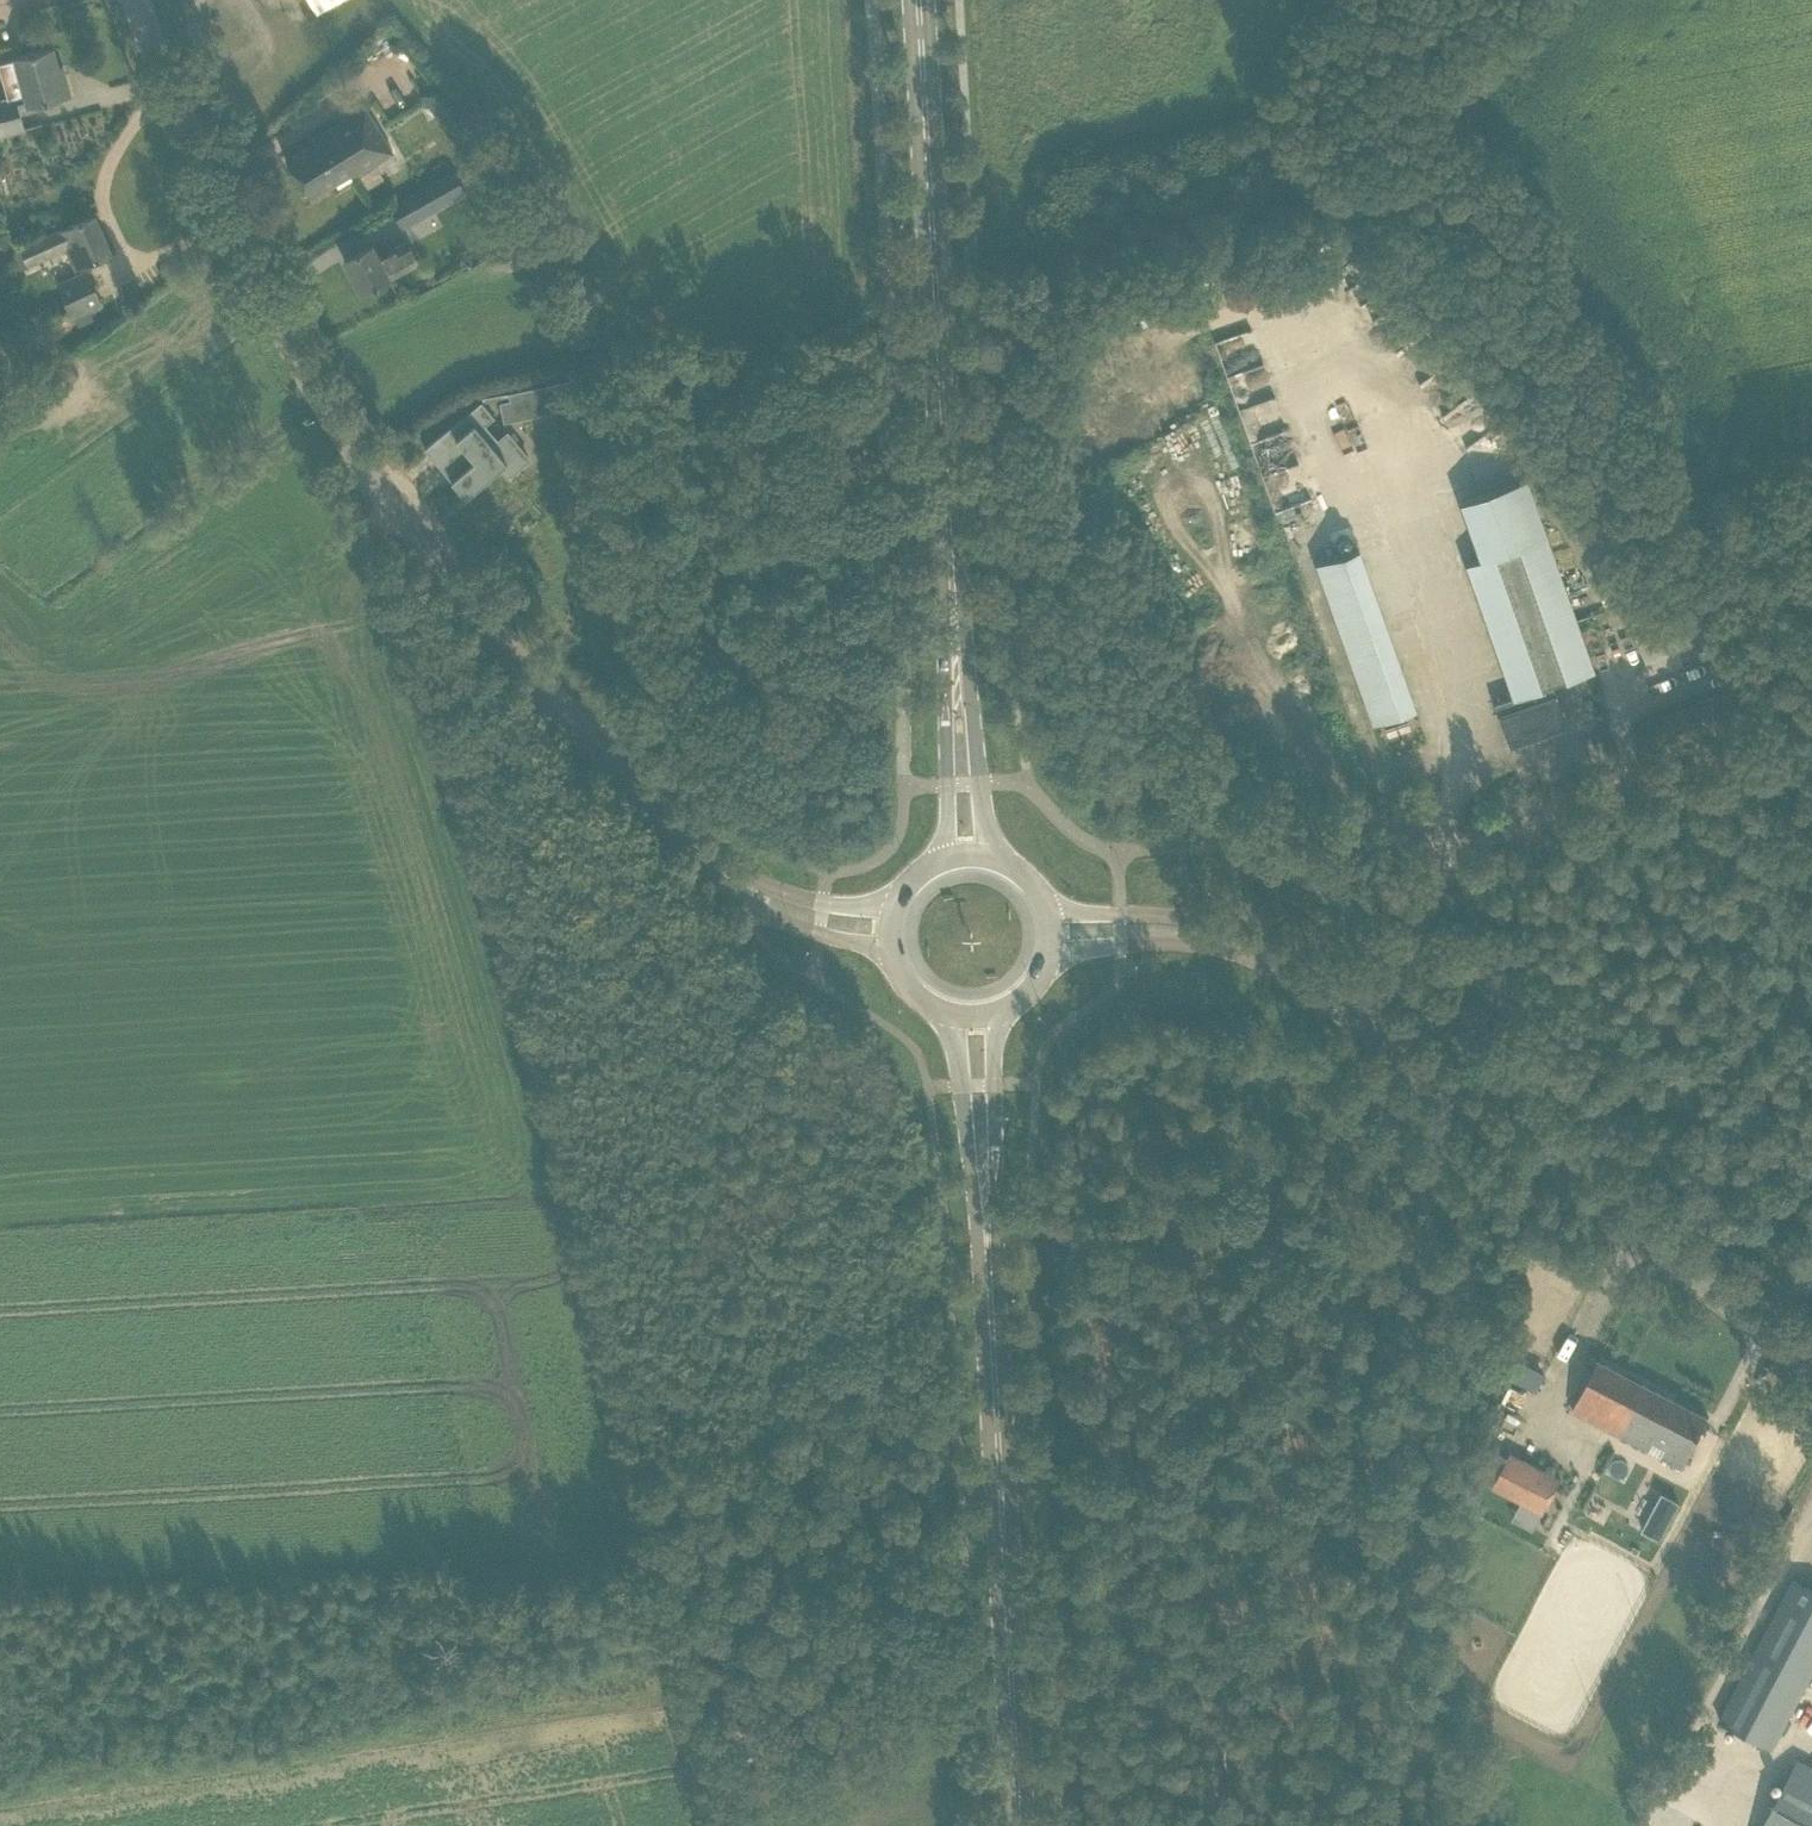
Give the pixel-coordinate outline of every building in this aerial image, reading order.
[(317,11),(337,0),(310,0),(317,11)] [(62,63),(58,65),(53,46),(30,52),(15,56),(13,57),(14,60),(0,63),(0,72),(3,82),(19,77),(24,97),(27,106),(47,101),(70,94),(62,63)] [(449,110),(464,130),(473,123),(441,80),(421,95),(438,118),(449,110)] [(18,109),(16,99),(7,101),(0,103),(0,136),(24,130),(18,109)] [(285,159),(309,198),(334,182),(336,186),(393,152),(364,105),(316,135),(319,139),(285,159)] [(392,211),(403,230),(465,194),(453,175),(392,211)] [(74,270),(110,253),(93,214),(20,247),(28,266),(65,250),(74,270)] [(417,263),(408,244),(379,260),(371,244),(343,258),(361,292),(417,263)] [(100,302),(86,270),(56,284),(64,301),(53,306),(55,309),(43,314),(41,309),(23,317),(39,351),(56,342),(48,325),(60,320),(100,302)] [(499,402),(504,422),(549,412),(545,386),(529,389),(530,396),(499,402)] [(424,447),(464,496),(502,465),(509,474),(529,458),(507,431),(492,444),(479,428),(494,416),(481,400),(424,447)] [(1479,559),(1465,564),(1511,696),(1493,703),(1507,742),(1565,722),(1551,684),(1593,670),(1545,535),(1526,479),(1459,502),(1479,559)] [(1714,634),(1703,608),(1658,626),(1669,653),(1714,634)] [(1406,684),(1363,699),(1371,723),(1415,708),(1406,684)] [(1572,1408),(1682,1466),(1708,1416),(1598,1358),(1572,1408)] [(1542,1511),(1561,1477),(1510,1450),(1492,1484),(1542,1511)] [(1793,1578),(1718,1720),(1771,1749),(1811,1671),(1811,1588),(1793,1578)] [(1798,1757),(1762,1825),(1811,1825),(1811,1765),(1798,1757)]
